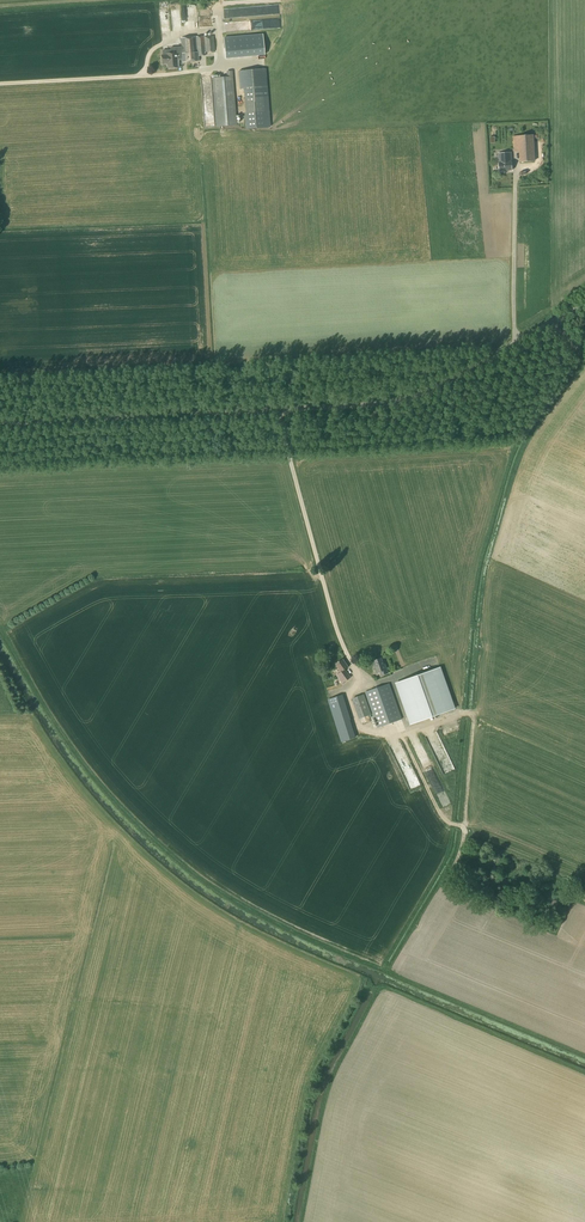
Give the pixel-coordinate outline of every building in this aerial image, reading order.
[(250,35),(223,37),(225,54),(252,51),(250,35)] [(206,56),(205,52),(215,51),(213,36),(180,38),(182,54),(181,54),(176,54),(176,53),(167,54),(167,56),(161,56),(162,65),(168,64),(168,69),(177,68),(177,60),(182,60),(182,62),(199,61),(198,56),(206,56)] [(216,127),(236,126),(235,109),(232,71),(227,72),(227,77),(213,78),(215,110),(216,127)] [(271,127),(268,90),(244,92),(247,130),(271,127)] [(535,161),(533,135),(513,136),(514,138),(515,152),(520,152),(521,162),(535,161)] [(512,162),(512,153),(499,154),(500,163),(500,171),(513,171),(512,162)] [(383,665),(381,658),(373,661),(376,668),(375,668),(377,673),(380,672),(382,676),(388,673),(385,664),(383,665)] [(342,683),(351,677),(345,669),(348,667),(343,659),(335,664),(341,672),(341,673),(336,675),(342,683)] [(410,725),(456,708),(441,667),(395,683),(410,725)] [(377,728),(402,719),(389,683),(365,692),(377,728)] [(359,719),(371,715),(364,694),(352,699),(359,719)] [(341,742),(356,738),(350,720),(351,720),(343,695),(327,700),(341,742)] [(420,759),(426,757),(421,742),(415,744),(420,759)] [(407,778),(412,790),(421,785),(416,774),(407,778)] [(439,787),(440,790),(442,789),(438,777),(431,779),(434,788),(439,787)]
